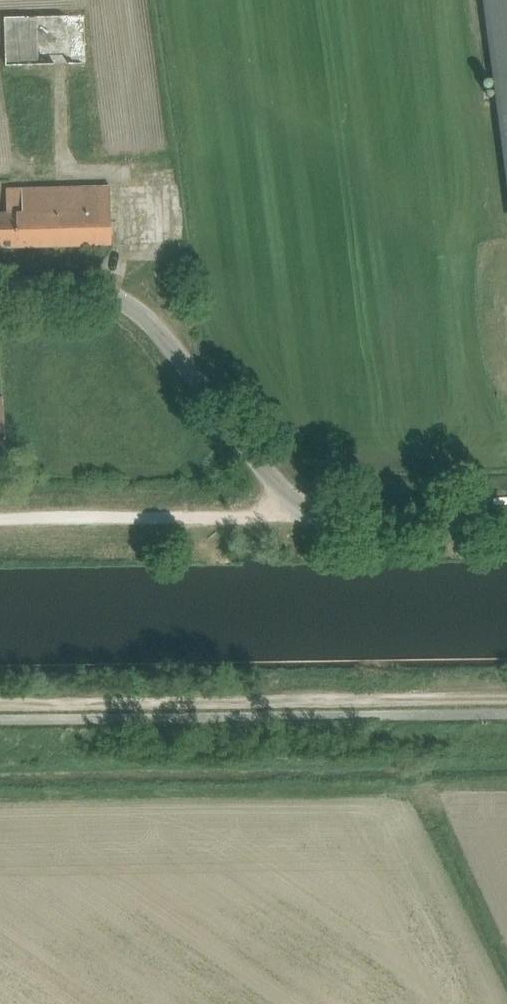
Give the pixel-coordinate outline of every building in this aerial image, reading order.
[(506,185),(506,0),(483,0),(506,185)] [(84,14),(3,16),(5,65),(85,63),(84,14)] [(111,245),(110,186),(5,189),(6,213),(0,214),(0,248),(111,245)]
